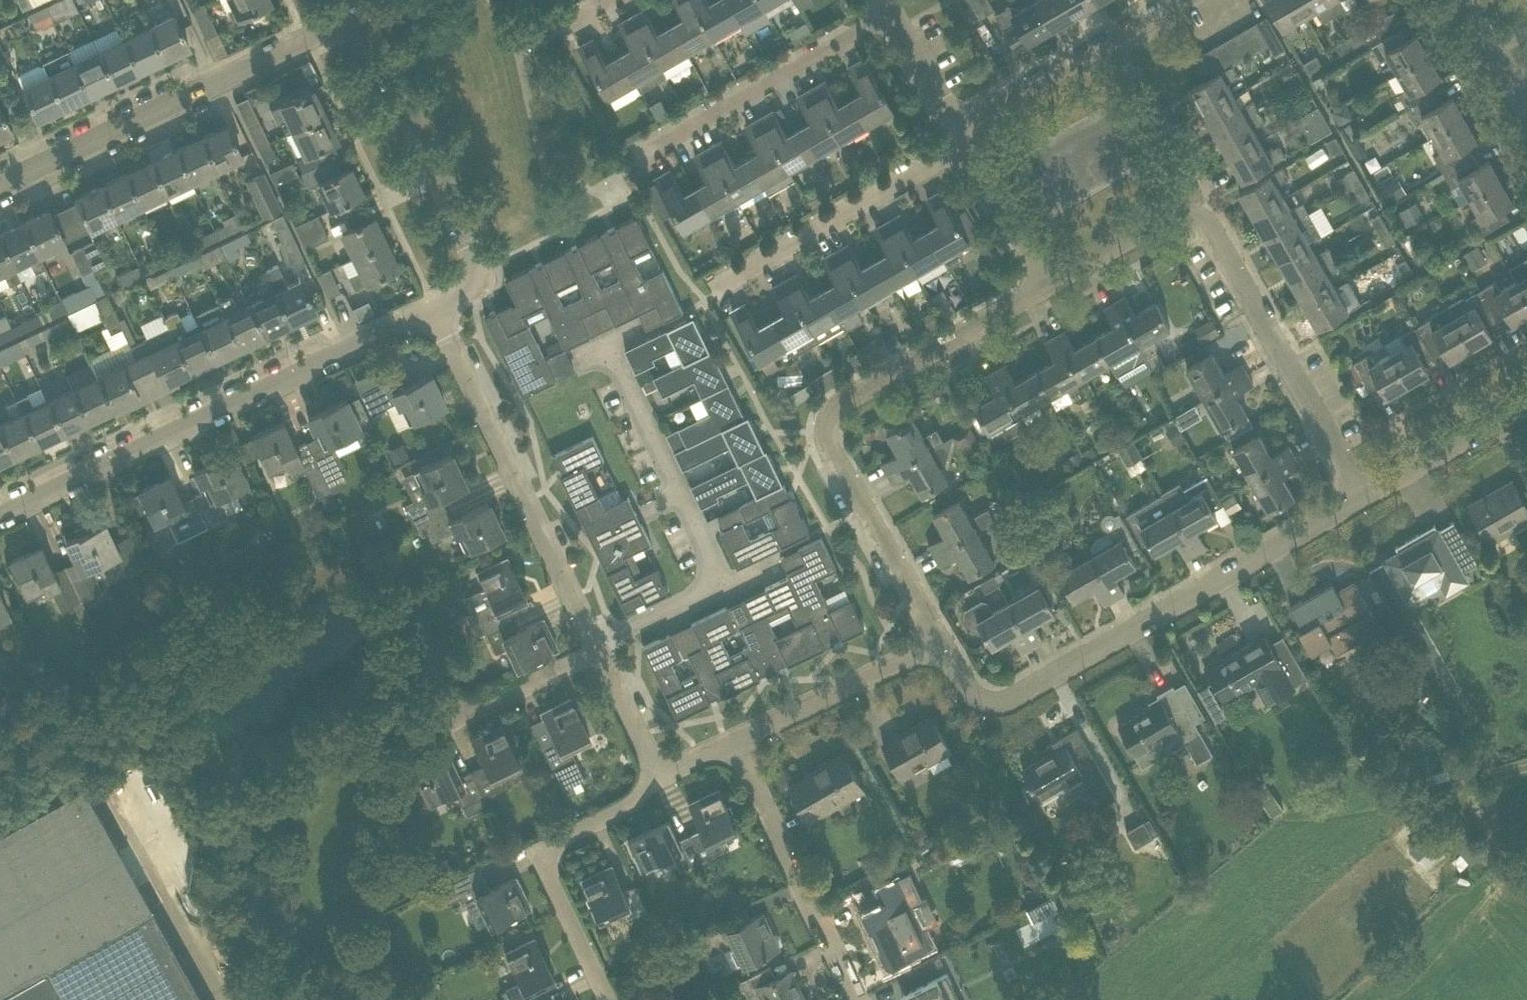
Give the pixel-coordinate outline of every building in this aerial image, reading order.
[(22,10),(32,5),(30,0),(17,0),(22,10)] [(50,13),(66,5),(63,0),(55,0),(46,5),(50,13)] [(234,6),(228,9),(233,19),(239,17),(270,2),(269,0),(231,0),(234,6)] [(687,51),(713,36),(692,0),(676,0),(686,17),(672,25),(687,51)] [(713,36),(739,21),(727,0),(715,0),(710,3),(708,0),(692,0),(713,36)] [(739,21),(765,6),(761,0),(727,0),(739,21)] [(794,0),(761,0),(765,6),(769,15),(794,0)] [(800,9),(813,2),(812,0),(795,0),(800,9)] [(972,22),(995,9),(990,0),(959,0),(972,22)] [(1030,3),(1023,7),(1012,5),(996,14),(1016,48),(1052,27),(1036,0),(1035,0),(1030,3)] [(1065,20),(1075,14),(1067,0),(1036,0),(1052,27),(1065,20)] [(1089,6),(1097,2),(1096,0),(1067,0),(1075,14),(1089,6)] [(1291,41),(1302,34),(1295,22),(1307,15),(1298,0),(1267,0),(1291,41)] [(1307,15),(1319,8),(1326,20),(1336,14),(1328,0),(1298,0),(1307,15)] [(1336,14),(1347,8),(1342,0),(1328,0),(1336,14)] [(206,38),(218,33),(204,3),(192,9),(206,38)] [(48,14),(50,13),(46,5),(29,13),(33,21),(40,18),(44,26),(52,22),(48,14)] [(672,25),(658,33),(644,9),(633,15),(662,66),(687,51),(672,25)] [(1386,27),(1400,18),(1395,10),(1381,18),(1386,27)] [(148,27),(163,58),(189,46),(180,28),(174,14),(148,27)] [(634,46),(621,54),(636,81),(641,90),(656,81),(651,72),(662,66),(633,15),(621,22),(634,46)] [(1267,16),(1256,22),(1269,44),(1275,54),(1285,48),(1267,16)] [(21,17),(11,22),(13,27),(10,26),(2,30),(6,37),(11,35),(16,37),(19,34),(22,31),(20,30),(26,27),(21,17)] [(1258,50),(1269,44),(1256,22),(1246,28),(1258,50)] [(148,27),(123,38),(138,70),(163,58),(148,27)] [(1248,56),(1258,50),(1246,28),(1235,34),(1248,56)] [(1428,55),(1421,43),(1422,43),(1417,33),(1407,38),(1401,28),(1371,45),(1380,60),(1389,55),(1398,72),(1428,55)] [(1362,29),(1349,37),(1354,46),(1367,38),(1362,29)] [(1225,40),(1237,62),(1248,56),(1235,34),(1225,40)] [(1340,53),(1354,46),(1349,37),(1335,44),(1340,53)] [(98,50),(113,82),(138,70),(123,38),(98,50)] [(636,81),(621,54),(606,62),(593,38),(580,45),(609,96),(636,81)] [(1227,68),(1234,64),(1237,62),(1225,40),(1215,46),(1227,68)] [(1204,52),(1216,74),(1227,68),(1215,46),(1204,52)] [(73,62),(88,94),(113,82),(98,50),(73,62)] [(1206,80),(1216,74),(1204,52),(1193,58),(1206,80)] [(1317,54),(1303,61),(1308,72),(1322,64),(1317,54)] [(1398,92),(1408,109),(1438,91),(1432,81),(1441,75),(1435,65),(1434,66),(1428,55),(1398,72),(1407,87),(1398,92)] [(851,97),(867,124),(893,109),(864,58),(850,66),(864,90),(851,97)] [(73,62),(48,74),(63,106),(88,94),(73,62)] [(48,74),(43,64),(37,63),(20,71),(17,76),(37,118),(63,106),(48,74)] [(1204,111),(1235,94),(1228,82),(1240,75),(1234,64),(1227,68),(1216,74),(1206,80),(1190,88),(1196,100),(1197,99),(1204,111)] [(1297,88),(1305,83),(1298,70),(1289,75),(1297,88)] [(812,88),(841,139),(867,124),(851,97),(839,105),(825,80),(812,88)] [(1305,83),(1297,88),(1304,102),(1313,97),(1305,83)] [(815,154),(841,139),(812,88),(798,96),(812,120),(800,127),(815,154)] [(293,129),(324,114),(312,89),(281,104),(286,115),(262,127),(269,140),(293,129)] [(1434,135),(1464,118),(1458,106),(1459,106),(1453,96),(1443,101),(1438,91),(1408,109),(1416,123),(1425,118),(1434,135)] [(1210,124),(1216,134),(1260,109),(1254,99),(1242,106),(1235,94),(1204,111),(1211,123),(1210,124)] [(661,97),(649,104),(659,121),(671,114),(661,97)] [(11,131),(0,107),(0,136),(11,131)] [(1230,156),(1261,139),(1254,127),(1266,120),(1260,109),(1216,134),(1222,145),(1223,144),(1230,156)] [(760,118),(789,169),(815,154),(800,127),(787,134),(773,110),(760,118)] [(337,140),(324,114),(293,129),(305,155),(337,140)] [(1315,120),(1323,134),(1332,128),(1324,115),(1315,120)] [(268,141),(258,118),(246,123),(257,146),(268,141)] [(789,169),(760,118),(747,125),(761,150),(748,157),(764,183),(769,193),(795,178),(789,169)] [(1429,179),(1474,154),(1468,144),(1477,138),(1472,128),(1471,129),(1464,118),(1434,135),(1443,150),(1434,155),(1440,166),(1426,174),(1429,179)] [(216,168),(242,156),(227,125),(201,137),(216,168)] [(1327,141),(1338,160),(1347,155),(1336,136),(1327,141)] [(216,168),(201,137),(176,149),(191,180),(216,168)] [(1230,156),(1237,168),(1236,169),(1243,180),(1286,155),(1280,144),(1268,151),(1261,139),(1230,156)] [(709,147),(738,198),(764,183),(748,157),(736,164),(722,140),(709,147)] [(697,186),(712,213),(738,198),(709,147),(695,155),(709,179),(697,186)] [(166,192),(171,201),(195,190),(191,180),(176,149),(151,161),(166,192)] [(1470,197),(1500,180),(1494,169),(1495,169),(1489,159),(1480,164),(1474,154),(1429,179),(1432,184),(1446,176),(1452,186),(1460,182),(1469,198),(1470,197)] [(309,188),(318,183),(330,208),(362,193),(349,167),(341,171),(333,156),(301,171),(309,188)] [(166,192),(151,161),(126,173),(141,204),(166,192)] [(291,161),(269,172),(274,183),(296,172),(291,161)] [(1254,213),(1285,195),(1278,183),(1289,177),(1283,166),(1240,191),(1246,202),(1247,201),(1254,213)] [(1345,173),(1353,187),(1361,182),(1354,168),(1345,173)] [(697,186),(683,194),(669,170),(656,177),(686,228),(712,213),(697,186)] [(281,208),(264,171),(245,180),(262,217),(281,208)] [(141,204),(126,173),(101,185),(116,216),(141,204)] [(1507,192),(1500,180),(1470,197),(1479,213),(1470,217),(1480,234),(1510,217),(1504,207),(1514,201),(1508,191),(1507,192)] [(1369,195),(1361,182),(1353,187),(1360,200),(1369,195)] [(90,228),(116,216),(101,185),(75,197),(90,228)] [(927,230),(942,256),(948,267),(961,260),(963,252),(960,246),(969,241),(968,239),(980,232),(966,208),(954,215),(940,191),(928,198),(942,222),(927,230)] [(1266,236),(1309,212),(1303,201),(1292,207),(1285,195),(1254,213),(1261,225),(1260,226),(1266,236)] [(1415,200),(1395,212),(1403,227),(1424,215),(1415,200)] [(24,222),(39,254),(64,241),(49,210),(24,222)] [(224,224),(213,229),(217,238),(244,225),(237,211),(222,219),(224,224)] [(1315,222),(1309,212),(1266,236),(1272,247),(1273,246),(1280,258),(1310,241),(1304,229),(1315,222)] [(293,236),(282,213),(270,219),(281,241),(278,242),(287,262),(302,255),(293,236)] [(1379,231),(1388,226),(1380,213),(1371,218),(1379,231)] [(299,236),(322,225),(317,214),(294,225),(299,236)] [(927,230),(914,238),(900,214),(888,221),(917,271),(942,256),(927,230)] [(618,228),(610,232),(609,229),(600,233),(613,261),(621,278),(621,277),(639,313),(657,304),(665,320),(683,311),(663,269),(644,279),(633,254),(652,245),(637,215),(616,225),(618,228)] [(342,231),(354,256),(385,241),(373,216),(342,231)] [(876,260),(891,286),(917,271),(888,221),(876,228),(890,252),(876,260)] [(39,254),(24,222),(0,233),(0,237),(14,266),(29,258),(36,271),(45,267),(39,254)] [(322,225),(299,236),(305,247),(328,237),(322,225)] [(1396,239),(1388,226),(1379,231),(1387,245),(1396,239)] [(217,238),(213,229),(197,237),(193,228),(185,232),(193,249),(217,238)] [(164,252),(153,229),(146,233),(152,244),(147,246),(153,258),(147,261),(151,270),(168,262),(163,252),(164,252)] [(220,243),(226,255),(227,255),(229,259),(240,254),(236,246),(250,239),(246,230),(220,243)] [(1402,236),(1421,268),(1430,262),(1422,249),(1420,250),(1410,232),(1406,234),(1402,236)] [(574,249),(573,246),(564,250),(578,279),(585,294),(593,310),(607,304),(616,324),(639,313),(621,277),(621,278),(602,287),(594,270),(613,261),(600,233),(578,243),(580,246),(574,249)] [(3,271),(9,284),(20,278),(14,266),(0,237),(0,272),(3,271)] [(82,246),(93,268),(95,272),(106,266),(94,240),(82,246)] [(385,241),(354,256),(342,262),(354,287),(397,267),(385,241)] [(1292,281),(1334,257),(1328,246),(1317,253),(1310,241),(1280,258),(1287,270),(1286,271),(1292,281)] [(226,255),(220,243),(195,255),(200,264),(201,267),(226,255)] [(180,244),(164,252),(163,252),(168,262),(185,253),(180,244)] [(836,250),(865,301),(891,286),(876,260),(862,268),(848,244),(836,250)] [(93,268),(82,246),(71,251),(81,274),(93,268)] [(528,268),(527,268),(545,304),(561,338),(566,348),(591,336),(581,316),(593,310),(585,294),(565,304),(557,289),(578,279),(564,250),(543,260),(545,263),(539,266),(537,263),(528,268)] [(824,289),(845,326),(850,327),(863,320),(855,306),(865,301),(836,250),(824,257),(838,281),(824,289)] [(200,264),(195,255),(170,267),(174,276),(200,264)] [(1306,303),(1336,286),(1330,274),(1341,268),(1334,257),(1292,281),(1298,292),(1299,291),(1306,303)] [(1397,263),(1405,277),(1414,272),(1406,258),(1397,263)] [(1509,268),(1517,281),(1526,299),(1526,258),(1509,268)] [(268,277),(290,323),(316,311),(307,293),(301,280),(288,286),(281,271),(277,263),(264,269),(268,277)] [(150,287),(174,276),(170,267),(154,275),(149,274),(144,276),(150,287)] [(328,296),(329,296),(340,291),(329,268),(317,274),(328,296)] [(524,396),(557,380),(525,314),(545,304),(527,268),(506,278),(517,302),(514,304),(513,302),(497,310),(498,312),(492,315),(491,312),(485,315),(524,396)] [(785,280),(819,340),(844,325),(845,326),(824,289),(810,297),(796,273),(785,280)] [(264,298),(250,305),(265,335),(290,323),(268,277),(256,283),(264,298)] [(788,345),(797,340),(806,347),(819,340),(785,280),(773,287),(787,311),(773,319),(788,345)] [(1497,319),(1507,313),(1513,323),(1523,317),(1522,316),(1526,313),(1526,299),(1517,281),(1502,290),(1496,281),(1480,290),(1497,319)] [(1343,298),(1336,286),(1306,303),(1313,315),(1312,316),(1318,327),(1361,302),(1354,291),(1343,298)] [(1447,305),(1471,346),(1482,339),(1483,340),(1493,334),(1487,325),(1497,319),(1480,290),(1465,298),(1464,296),(1447,305)] [(105,293),(94,299),(102,316),(106,323),(110,332),(122,327),(118,319),(105,293)] [(250,305),(239,310),(232,295),(218,301),(225,316),(240,347),(265,335),(250,305)] [(1155,372),(1166,365),(1158,349),(1159,333),(1169,327),(1170,327),(1155,301),(1154,301),(1155,302),(1135,313),(1125,295),(1115,301),(1140,344),(1155,372)] [(1140,344),(1115,301),(1105,307),(1115,324),(1095,336),(1110,361),(1140,344)] [(773,319),(759,327),(745,303),(732,310),(768,372),(779,366),(772,354),(788,345),(773,319)] [(35,313),(36,313),(40,322),(58,314),(53,305),(46,308),(44,304),(33,310),(35,313)] [(1416,313),(1412,316),(1435,355),(1444,350),(1450,359),(1460,353),(1459,352),(1471,346),(1447,305),(1430,315),(1431,317),(1422,323),(1416,313)] [(169,326),(190,370),(215,359),(200,328),(200,329),(196,322),(186,328),(177,310),(164,316),(169,326)] [(15,334),(40,322),(36,313),(35,313),(11,325),(15,334)] [(11,325),(6,315),(0,318),(0,341),(15,334),(11,325)] [(225,316),(200,328),(215,359),(240,347),(225,316)] [(682,363),(709,350),(692,316),(626,349),(637,371),(654,363),(652,358),(674,347),(682,363)] [(1386,343),(1392,353),(1408,382),(1419,375),(1420,376),(1430,371),(1424,361),(1435,355),(1412,316),(1409,317),(1415,327),(1386,343)] [(43,327),(47,336),(48,336),(51,342),(59,339),(55,332),(64,327),(60,319),(43,327)] [(136,342),(130,344),(144,373),(153,391),(154,394),(167,388),(179,382),(177,377),(190,370),(169,326),(168,326),(136,342)] [(18,339),(22,348),(47,336),(43,327),(18,339)] [(1110,361),(1095,336),(1075,347),(1065,330),(1056,335),(1080,378),(1110,361)] [(891,349),(884,337),(882,333),(857,347),(867,364),(892,349),(891,349)] [(1036,370),(1050,395),(1065,387),(1067,388),(1073,398),(1081,401),(1090,395),(1080,378),(1056,335),(1046,341),(1056,358),(1036,370)] [(561,338),(547,344),(552,355),(566,348),(561,338)] [(18,339),(0,348),(0,365),(12,359),(11,357),(24,351),(22,348),(18,339)] [(111,347),(89,357),(91,361),(90,361),(112,408),(123,403),(125,408),(140,401),(154,394),(153,391),(144,373),(130,344),(128,339),(111,347)] [(682,363),(654,377),(658,386),(663,395),(693,380),(701,396),(727,383),(711,349),(709,350),(682,363)] [(1204,398),(1248,373),(1242,363),(1225,373),(1213,353),(1214,353),(1213,352),(1187,367),(1204,398)] [(1396,389),(1408,382),(1392,353),(1376,362),(1370,352),(1354,361),(1371,392),(1381,386),(1387,395),(1397,389),(1396,389)] [(73,389),(87,420),(112,408),(90,361),(66,373),(73,389)] [(1028,425),(1045,414),(1038,402),(1050,395),(1036,370),(1016,381),(1006,364),(996,369),(1028,425)] [(996,369),(986,375),(996,393),(977,404),(976,403),(975,404),(997,442),(1028,425),(996,369)] [(388,411),(386,406),(397,401),(409,423),(427,414),(445,406),(430,373),(405,385),(399,374),(380,383),(368,388),(360,393),(373,419),(388,411)] [(1253,383),(1248,373),(1204,398),(1222,428),(1231,423),(1248,413),(1247,412),(1236,393),(1253,383)] [(654,376),(643,382),(647,391),(658,386),(654,377),(654,376)] [(709,413),(678,428),(686,445),(744,417),(727,383),(701,396),(709,413)] [(48,401),(62,431),(87,420),(73,389),(48,401)] [(16,399),(37,443),(62,431),(48,401),(34,408),(27,393),(16,399)] [(306,441),(331,491),(329,485),(345,477),(343,473),(347,471),(334,444),(361,431),(345,397),(308,415),(317,435),(306,441)] [(0,424),(0,430),(12,455),(37,443),(16,399),(6,404),(13,418),(0,424)] [(686,445),(676,450),(685,469),(730,446),(738,462),(764,449),(748,415),(744,417),(686,445)] [(944,440),(937,427),(923,435),(913,418),(914,418),(913,417),(887,432),(888,433),(900,452),(882,463),(888,472),(944,440)] [(321,496),(331,491),(306,441),(295,446),(284,421),(251,437),(269,474),(286,466),(291,477),(297,474),(307,470),(321,496)] [(969,425),(953,435),(958,443),(962,440),(974,433),(969,425)] [(678,428),(668,433),(676,450),(686,445),(678,428)] [(12,455),(0,430),(0,461),(12,455)] [(1252,479),(1294,454),(1289,445),(1271,455),(1260,435),(1260,434),(1234,449),(1252,479)] [(605,459),(593,435),(552,455),(557,467),(561,465),(564,473),(561,475),(590,533),(636,511),(630,499),(629,496),(605,507),(587,468),(605,459)] [(1117,446),(1127,464),(1143,455),(1133,437),(1117,446)] [(944,440),(888,472),(893,482),(911,472),(922,492),(922,493),(939,483),(948,478),(948,477),(947,477),(941,465),(940,464),(940,463),(940,461),(941,459),(945,460),(946,456),(950,444),(945,442),(944,440)] [(403,443),(388,450),(394,463),(409,456),(403,443)] [(738,462),(693,484),(703,505),(720,497),(719,494),(748,479),(756,496),(783,483),(766,449),(764,449),(738,462)] [(204,490),(193,495),(204,520),(225,510),(226,513),(242,505),(235,491),(247,485),(240,470),(231,452),(194,470),(204,490)] [(446,508),(441,497),(465,485),(450,453),(413,470),(424,494),(413,499),(404,503),(411,519),(415,523),(416,522),(423,519),(446,508)] [(1252,479),(1259,491),(1269,508),(1268,509),(1269,510),(1295,494),(1294,494),(1283,474),(1300,464),(1294,454),(1252,479)] [(193,495),(182,501),(170,476),(138,491),(155,528),(173,520),(178,517),(184,529),(204,520),(193,495)] [(1163,494),(1197,551),(1206,545),(1196,528),(1216,516),(1216,517),(1217,516),(1213,509),(1223,503),(1212,484),(1189,497),(1180,481),(1162,492),(1163,493),(1163,494)] [(738,567),(776,548),(810,532),(793,495),(791,497),(787,489),(784,483),(783,483),(756,496),(740,504),(747,520),(772,508),(780,524),(751,538),(742,520),(721,531),(738,566),(738,567)] [(1516,484),(1487,500),(1484,495),(1468,504),(1490,542),(1526,521),(1526,503),(1516,484)] [(1197,551),(1163,494),(1126,515),(1143,543),(1149,539),(1156,551),(1177,539),(1187,557),(1197,551)] [(929,544),(934,554),(978,529),(995,519),(989,507),(971,517),(960,499),(934,514),(935,515),(935,514),(946,534),(929,544)] [(467,552),(485,543),(503,534),(487,502),(451,519),(446,508),(423,519),(416,522),(422,534),(428,531),(432,539),(455,528),(467,552)] [(636,577),(625,555),(651,543),(643,524),(636,511),(631,514),(590,533),(596,548),(601,557),(627,612),(638,607),(636,604),(645,600),(647,603),(669,592),(656,567),(636,577)] [(1090,554),(1115,598),(1125,592),(1115,575),(1135,563),(1129,551),(1139,545),(1129,528),(1119,511),(1115,514),(1114,513),(1112,512),(1111,512),(1109,511),(1107,512),(1105,513),(1104,514),(1103,515),(1102,516),(1102,517),(1101,519),(1101,521),(1101,522),(1102,524),(1103,525),(1104,527),(1105,528),(1108,528),(1114,540),(1090,554)] [(65,565),(81,599),(101,589),(96,580),(96,578),(106,573),(101,563),(118,555),(126,571),(142,563),(128,534),(112,541),(103,522),(89,529),(86,523),(75,529),(77,534),(66,540),(76,560),(65,565)] [(1439,525),(1384,557),(1409,603),(1442,585),(1446,592),(1470,579),(1465,571),(1439,525)] [(934,554),(940,564),(958,554),(969,574),(995,559),(978,529),(934,554)] [(806,562),(787,571),(790,575),(824,647),(835,642),(834,639),(841,635),(843,638),(865,627),(851,598),(830,608),(816,578),(837,568),(821,536),(799,547),(806,562)] [(65,565),(54,571),(42,546),(9,561),(27,599),(49,588),(55,600),(55,599),(59,609),(81,599),(65,565)] [(1090,554),(1060,572),(1075,598),(1076,598),(1076,597),(1095,586),(1105,603),(1115,598),(1090,554)] [(511,619),(505,607),(523,598),(524,598),(526,597),(506,557),(504,558),(486,567),(477,571),(492,601),(457,618),(468,639),(485,630),(511,619)] [(777,609),(788,604),(799,626),(778,636),(767,613),(752,621),(776,671),(782,668),(780,665),(787,661),(789,664),(824,647),(790,575),(766,587),(777,609)] [(1291,605),(1303,628),(1300,630),(1312,652),(1331,641),(1338,652),(1364,637),(1362,634),(1379,624),(1354,580),(1349,583),(1351,586),(1339,593),(1332,581),(1291,605)] [(1009,602),(1033,645),(1043,639),(1033,621),(1053,610),(1053,611),(1054,610),(1044,593),(1039,584),(1037,582),(1024,589),(1011,596),(1013,599),(1009,602)] [(182,594),(187,605),(198,600),(193,589),(182,594)] [(467,607),(486,603),(484,590),(464,594),(467,607)] [(9,617),(0,598),(0,621),(9,617)] [(1024,650),(1033,645),(1009,602),(993,611),(987,600),(982,598),(965,609),(964,613),(973,629),(986,632),(993,645),(994,644),(1014,633),(1024,650)] [(693,622),(704,646),(727,694),(761,678),(759,675),(766,671),(768,675),(776,671),(752,621),(741,626),(741,627),(750,645),(745,647),(730,654),(722,636),(738,628),(737,628),(727,606),(693,622)] [(485,630),(496,652),(507,647),(516,665),(515,665),(516,667),(557,648),(556,646),(555,646),(543,620),(544,620),(543,618),(516,631),(511,619),(485,630)] [(644,646),(679,718),(711,702),(710,699),(717,695),(719,698),(727,694),(704,646),(690,653),(702,678),(684,686),(673,662),(682,657),(670,633),(661,637),(644,646)] [(1224,699),(1254,682),(1266,703),(1279,696),(1280,697),(1296,688),(1265,635),(1264,635),(1269,643),(1255,652),(1250,644),(1222,660),(1220,657),(1205,666),(1224,699)] [(1212,682),(1200,689),(1218,719),(1230,712),(1212,682)] [(1213,753),(1173,684),(1157,693),(1161,700),(1119,725),(1137,756),(1179,731),(1197,762),(1213,753)] [(575,758),(569,747),(587,738),(588,738),(589,737),(570,697),(568,698),(540,711),(553,737),(540,744),(562,788),(563,787),(579,780),(584,778),(575,758)] [(903,777),(929,762),(935,772),(952,762),(946,752),(951,749),(932,715),(927,718),(928,720),(909,731),(907,729),(883,743),(903,777)] [(471,770),(483,796),(486,795),(488,798),(496,794),(495,791),(505,786),(500,774),(520,765),(509,742),(500,724),(498,725),(498,726),(473,738),(473,737),(471,738),(483,764),(471,770)] [(1041,800),(1043,799),(1082,776),(1100,807),(1118,797),(1078,727),(1047,745),(1051,752),(1023,768),(1041,800)] [(864,788),(843,752),(813,769),(815,774),(791,788),(809,819),(864,788)] [(479,798),(483,796),(471,770),(459,776),(450,758),(451,757),(450,756),(410,775),(411,777),(424,805),(454,790),(462,806),(463,806),(466,813),(483,805),(479,798)] [(107,790),(98,775),(84,783),(93,798),(107,790)] [(1284,807),(1264,779),(1252,787),(1273,815),(1284,807)] [(579,780),(563,787),(567,795),(583,788),(579,780)] [(82,783),(0,829),(0,999),(202,999),(82,783)] [(690,834),(703,860),(724,849),(719,838),(739,828),(719,788),(690,802),(702,828),(690,834)] [(1410,846),(1427,867),(1454,843),(1469,860),(1481,849),(1450,812),(1410,846)] [(681,870),(703,860),(690,834),(678,839),(669,819),(628,839),(629,841),(630,841),(639,859),(643,869),(673,854),(681,870)] [(1137,846),(1154,834),(1145,820),(1127,831),(1137,846)] [(954,828),(940,837),(945,846),(959,837),(954,828)] [(447,855),(427,864),(435,883),(455,873),(447,855)] [(650,910),(646,902),(637,884),(625,890),(612,864),(610,865),(611,865),(585,878),(583,878),(602,919),(604,918),(604,917),(622,909),(628,921),(650,910)] [(490,925),(512,914),(530,905),(529,904),(516,877),(490,889),(484,877),(479,866),(453,878),(461,896),(469,911),(480,906),(490,925)] [(885,902),(864,912),(875,934),(874,935),(876,940),(877,940),(887,959),(886,959),(888,964),(893,962),(906,956),(924,947),(930,944),(923,928),(910,902),(920,897),(909,874),(897,879),(879,888),(885,902)] [(1060,890),(1047,897),(1054,911),(1068,905),(1060,890)] [(1060,909),(1017,929),(1027,950),(1071,930),(1060,909)] [(745,963),(763,955),(781,946),(764,911),(729,928),(724,917),(696,931),(708,956),(735,943),(745,963)] [(533,987),(553,978),(534,937),(532,938),(532,939),(503,953),(518,983),(501,991),(505,997),(499,999),(537,999),(539,999),(533,987)] [(937,955),(919,964),(923,972),(941,963),(937,955)] [(791,968),(776,976),(771,965),(741,979),(750,999),(758,999),(766,996),(768,999),(807,999),(791,968)] [(907,993),(911,999),(947,999),(944,994),(954,989),(946,973),(907,993)]
